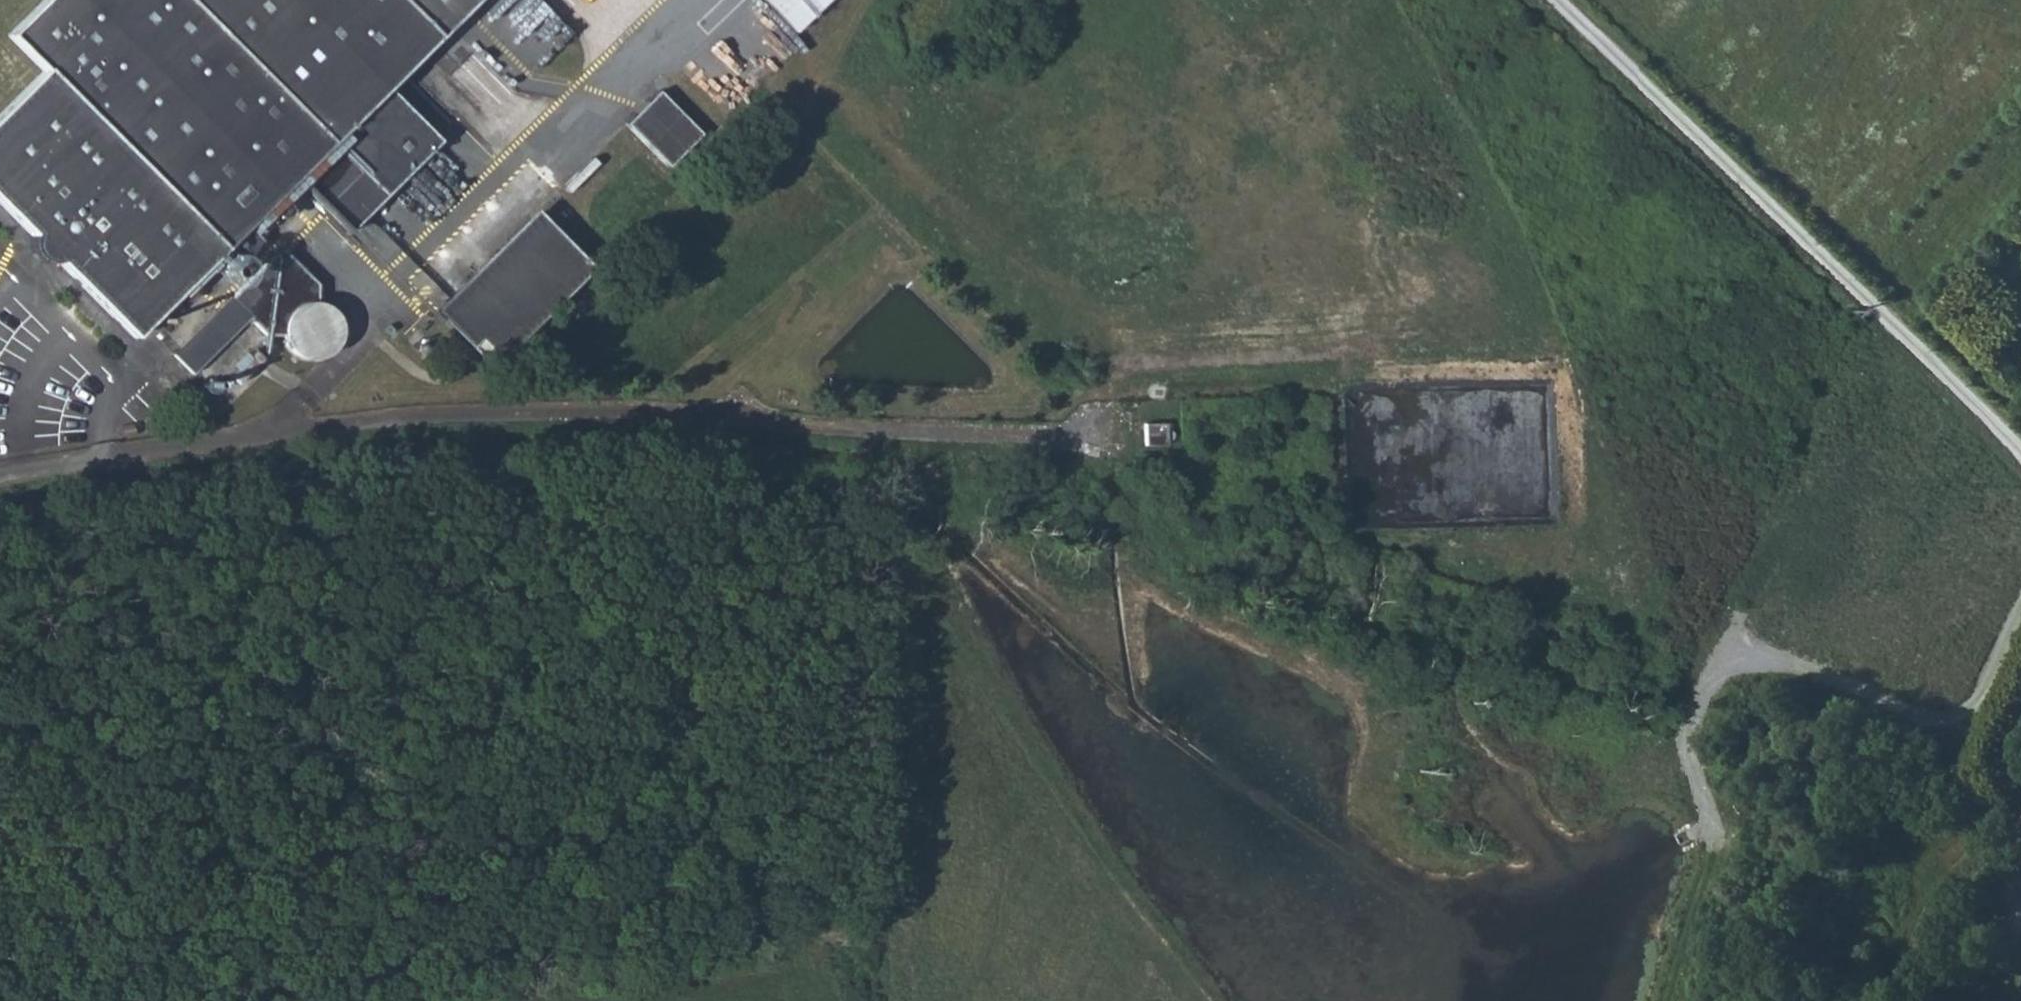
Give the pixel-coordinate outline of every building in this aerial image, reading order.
[(10,30),(45,68),(0,114),(0,196),(33,228),(34,246),(43,256),(61,257),(134,330),(293,174),(347,228),(438,137),(385,83),(468,0),(41,0),(10,30)] [(827,0),(766,0),(794,30),(827,0)] [(627,119),(668,159),(700,129),(661,86),(627,119)] [(449,296),(478,326),(501,347),(585,265),(531,211),(447,293),(449,296)] [(321,279),(285,241),(233,291),(269,329),(286,327),(320,296),(321,279)] [(449,296),(440,305),(468,333),(478,326),(449,296)] [(176,346),(192,363),(239,319),(222,302),(176,346)] [(1164,416),(1147,415),(1147,437),(1164,437),(1164,416)] [(2012,827),(2020,835),(2020,816),(2012,827)]
